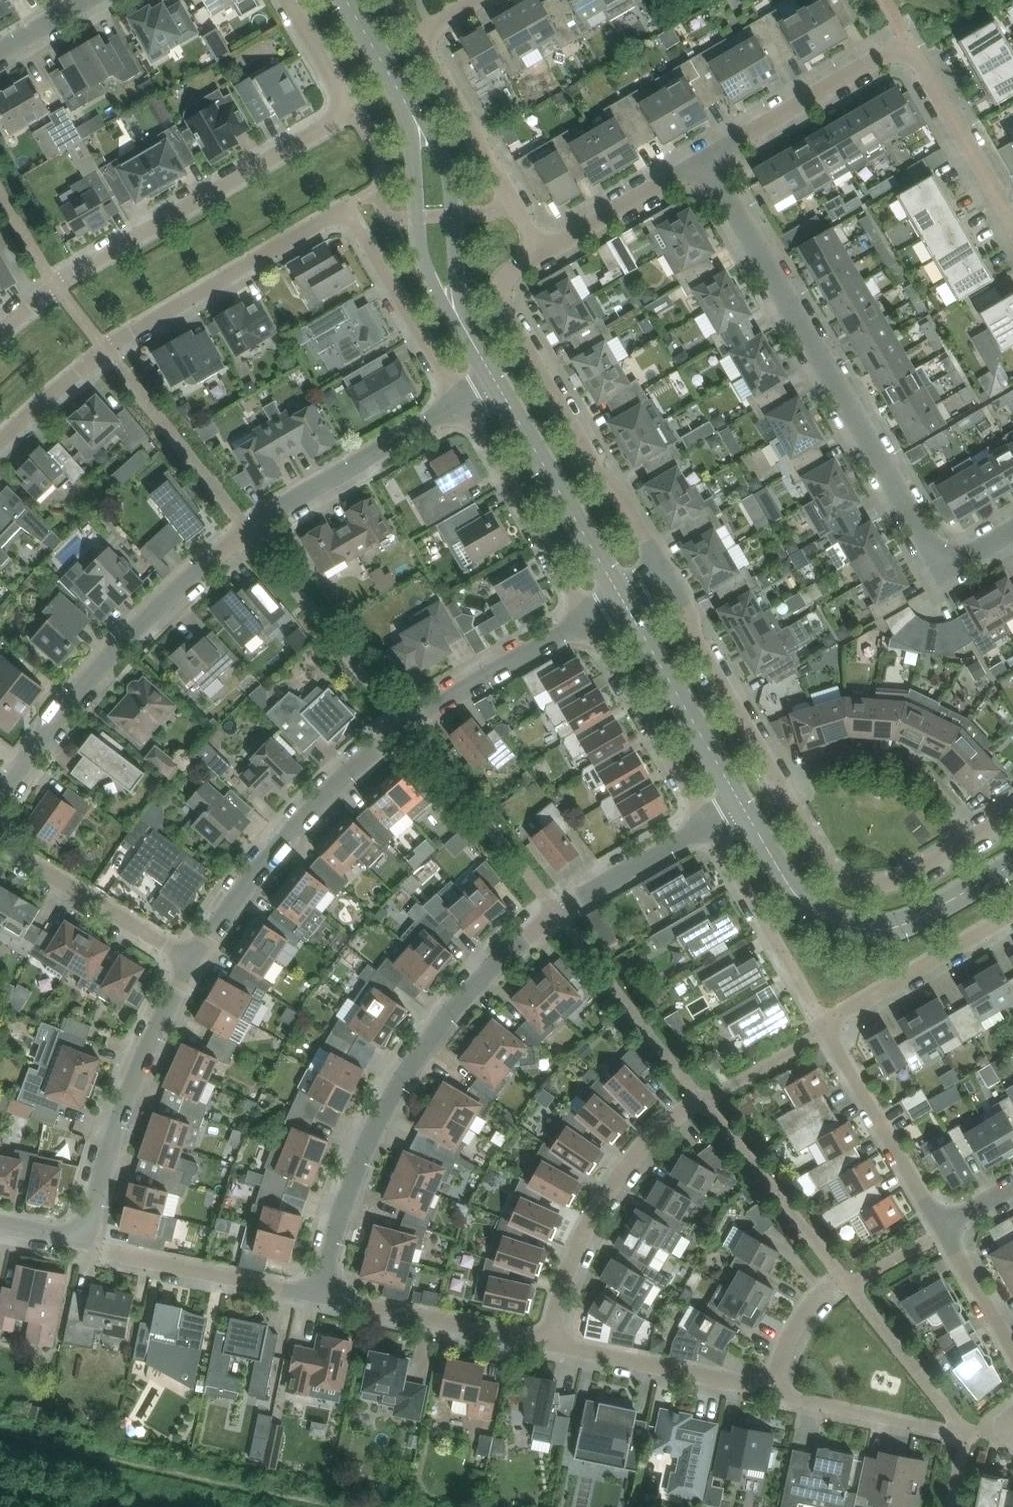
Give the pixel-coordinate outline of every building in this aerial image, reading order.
[(15,9),(10,0),(0,0),(0,18),(15,9)] [(214,14),(234,2),(243,17),(261,6),(258,0),(201,0),(211,16),(214,14)] [(514,6),(539,49),(540,49),(539,46),(555,37),(562,49),(578,40),(555,0),(547,0),(542,3),(540,0),(533,0),(531,1),(530,0),(525,0),(514,6)] [(578,40),(593,31),(586,19),(603,9),(610,21),(598,0),(555,0),(578,40)] [(610,21),(644,2),(643,0),(598,0),(610,21)] [(802,8),(827,51),(842,42),(840,39),(848,35),(844,28),(856,21),(844,0),(821,0),(804,10),(802,8)] [(167,12),(163,5),(152,12),(150,8),(146,10),(145,7),(133,14),(134,17),(131,19),(141,36),(138,38),(148,55),(153,62),(168,53),(163,46),(176,38),(179,43),(197,32),(180,4),(167,12)] [(482,25),(512,78),(528,69),(521,57),(537,47),(539,49),(514,6),(500,15),(502,18),(494,22),(498,29),(488,34),(482,25)] [(811,61),(827,51),(802,8),(801,9),(802,11),(785,21),(778,9),(761,19),(786,62),(798,55),(801,62),(809,57),(811,61)] [(774,69),(786,62),(761,19),(744,28),(751,41),(734,51),(727,39),(726,39),(757,92),(772,83),(770,79),(778,75),(774,69)] [(959,42),(967,57),(971,64),(1009,42),(996,21),(959,42)] [(512,78),(482,25),(467,34),(469,37),(461,41),(465,48),(454,54),(479,97),(495,88),(488,76),(504,66),(512,78)] [(217,28),(203,36),(218,61),(232,54),(217,28)] [(90,37),(79,44),(101,82),(113,75),(125,82),(141,73),(121,38),(106,47),(100,36),(92,41),(90,37)] [(757,92),(726,39),(691,59),(716,103),(728,96),(731,102),(739,98),(741,101),(757,92)] [(983,85),(1012,67),(1012,49),(1009,42),(971,64),(983,85)] [(89,103),(88,89),(101,82),(79,44),(67,51),(69,55),(61,59),(67,69),(52,78),(72,113),(89,103)] [(705,109),(716,103),(691,59),(656,80),(687,132),(703,123),(701,120),(708,116),(705,109)] [(238,86),(258,122),(272,115),(269,111),(275,108),(281,119),(306,104),(282,64),(252,81),(251,79),(238,86)] [(991,99),(996,106),(1012,96),(1012,67),(983,85),(991,99)] [(6,91),(0,94),(0,117),(10,135),(50,112),(30,77),(6,91)] [(671,142),(687,132),(656,80),(663,92),(645,102),(638,90),(621,100),(646,143),(658,136),(662,143),(669,138),(671,142)] [(899,88),(880,99),(898,131),(918,119),(922,126),(927,124),(909,91),(902,95),(899,90),(899,88)] [(187,115),(186,116),(187,118),(187,119),(188,121),(189,123),(196,135),(210,160),(212,163),(229,154),(227,150),(231,148),(237,145),(239,143),(235,137),(248,129),(245,124),(246,123),(233,101),(231,96),(224,100),(217,104),(205,111),(204,110),(202,109),(201,108),(199,107),(198,107),(196,106),(194,107),(193,107),(191,108),(190,109),(189,110),(188,111),(187,113),(187,115)] [(880,99),(862,109),(881,141),(898,131),(880,99)] [(594,132),(593,130),(592,130),(617,173),(633,164),(631,160),(638,156),(635,150),(646,143),(621,100),(605,110),(612,122),(594,132)] [(57,126),(50,130),(63,152),(83,140),(65,109),(52,116),(57,126)] [(862,109),(844,120),(863,151),(869,161),(886,151),(881,141),(862,109)] [(869,161),(863,151),(844,120),(827,130),(845,161),(850,169),(851,171),(869,161)] [(508,123),(498,129),(503,139),(514,133),(508,123)] [(156,137),(160,144),(143,154),(164,191),(177,183),(175,180),(187,173),(183,167),(197,159),(177,125),(156,137)] [(601,182),(617,173),(592,130),(592,131),(593,133),(576,143),(568,131),(552,141),(582,193),(583,193),(577,183),(588,177),(592,183),(599,179),(601,182)] [(845,161),(827,130),(809,140),(832,180),(850,169),(845,161)] [(832,180),(809,140),(791,150),(815,190),(832,180)] [(564,199),(566,202),(582,193),(552,141),(551,141),(558,153),(541,163),(534,151),(516,161),(541,204),(553,197),(557,203),(564,199)] [(1012,142),(998,150),(1012,175),(1012,141),(1012,142)] [(925,159),(917,163),(924,175),(932,171),(949,161),(942,149),(925,159)] [(791,150),(774,161),(792,192),(797,200),(815,190),(791,150)] [(150,198),(164,191),(143,154),(125,164),(121,157),(100,169),(120,204),(134,196),(137,202),(149,196),(150,198)] [(773,202),(773,203),(792,192),(774,161),(755,172),(756,173),(773,201),(773,202)] [(917,163),(908,168),(915,180),(924,175),(917,163)] [(61,205),(44,215),(58,239),(75,230),(79,236),(92,228),(94,232),(108,224),(106,221),(110,218),(102,204),(113,198),(97,171),(71,187),(78,199),(63,208),(61,205)] [(934,175),(897,197),(909,218),(946,196),(934,175)] [(881,183),(886,192),(899,184),(894,176),(881,183)] [(874,199),(886,192),(881,183),(869,190),(874,199)] [(859,196),(846,204),(851,212),(864,205),(859,196)] [(921,239),(959,217),(946,196),(909,218),(921,239)] [(651,233),(659,229),(671,249),(702,231),(690,209),(682,213),(677,204),(678,204),(677,202),(644,221),(651,233)] [(839,219),(851,212),(846,204),(834,211),(839,219)] [(818,215),(809,221),(816,233),(825,227),(818,215)] [(875,228),(868,216),(859,221),(867,233),(875,228)] [(971,238),(963,224),(959,217),(921,239),(933,260),(971,238)] [(806,238),(816,233),(809,221),(799,226),(806,238)] [(842,248),(852,243),(841,224),(831,229),(831,228),(830,229),(830,230),(801,246),(799,247),(810,266),(842,247),(842,248)] [(875,228),(867,233),(874,246),(883,241),(875,228)] [(715,252),(702,231),(671,249),(663,254),(675,274),(681,285),(714,266),(713,265),(713,266),(707,256),(715,252)] [(620,235),(607,243),(608,243),(620,264),(626,275),(639,268),(620,235)] [(983,259),(975,245),(971,238),(933,260),(945,280),(983,259)] [(321,244),(288,263),(298,280),(295,282),(311,310),(323,303),(321,300),(356,280),(341,254),(334,258),(325,242),(321,244)] [(617,265),(620,264),(608,243),(597,249),(609,270),(617,265)] [(842,247),(810,266),(821,283),(852,265),(842,248),(842,247)] [(880,256),(887,268),(896,263),(888,251),(880,256)] [(16,282),(0,255),(0,292),(16,282)] [(958,302),(993,281),(995,280),(983,259),(945,280),(958,302)] [(902,274),(896,263),(887,268),(893,279),(902,274)] [(550,319),(582,301),(570,281),(578,276),(571,264),(538,283),(539,285),(539,284),(545,294),(538,298),(550,319)] [(609,270),(605,272),(607,275),(610,281),(622,274),(617,265),(609,270)] [(852,265),(821,283),(831,301),(862,283),(852,265)] [(714,267),(714,266),(681,285),(688,296),(695,292),(707,312),(738,293),(726,272),(719,276),(714,267)] [(863,283),(831,301),(841,319),(873,300),(883,294),(873,276),(863,283)] [(912,301),(920,296),(913,284),(905,289),(912,301)] [(1002,352),(1012,312),(1012,293),(1003,299),(996,287),(972,300),(989,329),(973,338),(995,377),(1002,352)] [(744,319),(751,315),(738,293),(707,312),(719,332),(711,336),(717,347),(750,328),(749,328),(744,319)] [(594,294),(582,301),(550,319),(562,341),(570,337),(575,346),(607,328),(601,317),(606,314),(594,294)] [(920,296),(912,301),(919,314),(928,309),(920,296)] [(873,300),(841,319),(851,336),(883,318),(873,300)] [(242,304),(235,308),(216,318),(237,355),(263,340),(262,339),(277,331),(259,302),(245,310),(242,304)] [(336,308),(307,325),(314,337),(311,339),(319,354),(335,345),(346,364),(347,364),(365,354),(363,351),(387,338),(390,336),(389,334),(388,334),(370,303),(360,308),(359,309),(349,315),(343,304),(336,308)] [(1002,352),(1012,346),(1012,312),(1002,352)] [(883,318),(851,336),(862,354),(893,336),(883,318)] [(921,326),(928,339),(936,334),(929,321),(921,326)] [(606,343),(614,339),(607,328),(575,346),(581,356),(574,360),(586,382),(618,363),(606,343)] [(751,329),(750,328),(717,347),(724,358),(732,354),(743,374),(775,356),(762,335),(755,339),(750,330),(751,329)] [(155,354),(160,363),(162,366),(169,377),(169,378),(174,386),(185,380),(186,381),(189,384),(193,385),(197,384),(226,367),(221,359),(213,345),(205,330),(194,337),(191,333),(179,340),(172,344),(155,354)] [(936,334),(928,339),(935,351),(944,347),(936,334)] [(893,336),(862,354),(872,372),(903,353),(893,336)] [(903,353),(872,372),(882,389),(914,371),(903,353)] [(780,382),(787,377),(775,356),(743,374),(755,394),(747,399),(754,410),(786,391),(786,390),(785,391),(780,382)] [(351,374),(344,378),(358,402),(367,417),(379,410),(415,389),(399,361),(387,368),(380,357),(357,371),(351,374)] [(941,362),(949,374),(957,369),(950,357),(941,362)] [(606,399),(612,409),(644,390),(637,379),(629,384),(618,363),(586,382),(599,403),(606,399)] [(914,371),(882,389),(892,407),(924,389),(933,383),(932,383),(923,367),(922,365),(913,370),(914,371)] [(949,374),(956,387),(964,382),(957,369),(949,374)] [(996,377),(990,398),(1005,390),(996,375),(996,377)] [(924,389),(892,407),(903,425),(934,406),(943,401),(933,383),(924,389)] [(966,404),(975,399),(967,387),(959,392),(966,404)] [(617,419),(610,423),(623,444),(666,419),(665,418),(664,419),(652,398),(649,400),(644,390),(612,409),(617,419)] [(787,392),(786,391),(754,410),(760,421),(768,417),(780,437),(811,418),(799,397),(791,401),(786,392),(787,392)] [(1005,395),(1010,404),(1012,402),(1012,391),(1005,395)] [(1010,404),(1005,395),(992,403),(997,411),(1010,404)] [(115,434),(133,452),(150,437),(126,407),(125,408),(126,410),(116,419),(97,397),(71,420),(81,431),(72,440),(85,454),(105,436),(109,440),(115,434)] [(263,407),(272,422),(290,454),(306,445),(313,457),(336,443),(314,406),(292,418),(288,412),(283,416),(274,400),(263,407)] [(934,406),(903,425),(914,443),(915,443),(915,442),(944,426),(945,425),(954,420),(953,418),(953,419),(943,402),(943,401),(934,406)] [(969,416),(974,424),(987,417),(982,409),(969,416)] [(974,424),(969,416),(957,423),(962,432),(974,424)] [(780,437),(770,442),(771,443),(772,442),(789,472),(783,475),(784,476),(790,472),(823,453),(822,453),(816,444),(824,440),(811,418),(780,437)] [(642,462),(648,471),(680,453),(673,442),(678,439),(666,419),(623,444),(635,466),(642,462)] [(686,446),(715,430),(709,419),(680,435),(686,446)] [(290,454),(272,422),(255,432),(259,438),(236,451),(258,488),(282,475),(275,463),(290,454)] [(943,431),(935,436),(942,448),(950,443),(948,440),(943,431)] [(935,436),(925,442),(930,450),(932,453),(942,448),(935,436)] [(1012,487),(1012,450),(1005,437),(988,447),(988,448),(1011,488),(1012,487)] [(74,483),(86,471),(72,457),(63,466),(54,455),(51,458),(40,446),(29,457),(30,459),(17,471),(26,481),(23,484),(38,500),(55,484),(60,489),(70,479),(74,483)] [(988,448),(970,458),(994,498),(1011,488),(988,448)] [(118,485),(151,462),(141,449),(109,472),(118,485)] [(439,486),(414,501),(428,526),(464,506),(457,495),(468,488),(478,482),(481,481),(470,461),(467,462),(462,465),(454,450),(432,463),(440,478),(436,481),(439,486)] [(646,485),(659,507),(690,488),(679,468),(686,464),(680,453),(648,471),(654,481),(646,485)] [(823,454),(823,453),(790,472),(796,483),(804,479),(816,499),(847,481),(835,459),(828,464),(822,455),(823,454)] [(970,457),(952,468),(976,509),(994,498),(970,458),(970,457)] [(956,518),(957,520),(976,509),(952,468),(954,471),(929,485),(937,499),(943,495),(957,518),(956,518)] [(150,485),(157,494),(152,497),(187,542),(206,527),(197,515),(202,512),(192,499),(197,496),(188,485),(183,488),(169,470),(150,485)] [(816,499),(803,507),(815,527),(820,524),(826,535),(859,516),(859,515),(858,516),(853,507),(860,502),(847,481),(816,499)] [(690,488),(659,507),(671,528),(679,524),(684,534),(716,515),(722,512),(713,497),(705,501),(696,485),(690,488)] [(1,567),(10,557),(2,546),(20,527),(41,543),(41,542),(52,532),(8,486),(7,486),(9,488),(0,498),(0,566),(1,567)] [(342,526),(359,555),(370,548),(369,545),(392,532),(372,499),(367,502),(362,500),(352,505),(351,510),(348,512),(353,520),(342,526)] [(494,522),(494,521),(490,515),(485,518),(476,502),(444,521),(456,541),(463,537),(476,561),(508,542),(496,521),(494,522)] [(716,515),(684,534),(690,544),(683,548),(695,569),(726,551),(737,545),(725,525),(723,526),(716,515)] [(860,517),(859,516),(826,535),(833,546),(841,542),(852,562),(884,543),(871,522),(864,526),(859,517),(860,517)] [(359,555),(342,526),(332,533),(327,525),(303,539),(323,572),(346,559),(347,561),(359,555)] [(146,543),(139,550),(151,563),(158,556),(146,543)] [(884,543),(852,562),(864,582),(896,564),(884,543)] [(79,561),(59,582),(92,614),(110,595),(120,605),(143,583),(133,572),(133,566),(124,557),(118,557),(109,548),(87,570),(79,561)] [(715,587),(721,596),(752,578),(746,567),(738,571),(726,551),(695,569),(708,591),(715,587)] [(505,599),(503,600),(491,607),(496,616),(478,626),(484,636),(539,605),(538,602),(540,594),(542,592),(525,562),(507,572),(506,573),(508,577),(510,580),(498,587),(505,599)] [(908,586),(896,564),(864,582),(876,603),(868,607),(876,621),(909,602),(908,601),(907,601),(901,590),(908,586)] [(719,610),(731,632),(763,613),(753,597),(763,591),(755,576),(752,578),(721,596),(726,606),(719,610)] [(1012,587),(1008,579),(986,591),(1004,622),(1012,617),(1012,587)] [(234,590),(212,609),(225,624),(243,646),(262,630),(263,632),(268,638),(283,625),(278,619),(285,613),(259,582),(247,592),(244,589),(237,594),(234,590)] [(817,582),(807,588),(815,600),(824,595),(817,582)] [(799,593),(807,605),(815,600),(807,588),(799,593)] [(1004,622),(986,591),(965,603),(970,612),(960,618),(962,622),(973,639),(982,655),(996,647),(994,642),(987,632),(1004,622)] [(90,620),(86,616),(62,594),(46,612),(53,618),(33,641),(59,665),(81,641),(75,636),(90,620)] [(423,668),(426,666),(428,669),(439,662),(438,659),(450,651),(448,647),(447,645),(459,637),(440,603),(418,616),(419,622),(420,625),(404,635),(408,642),(395,649),(406,668),(419,661),(423,668)] [(743,653),(775,634),(783,629),(771,609),(763,613),(731,632),(743,653)] [(886,621),(894,635),(911,618),(905,610),(886,621)] [(465,634),(475,628),(473,624),(475,616),(463,613),(455,618),(465,634)] [(919,625),(911,618),(894,635),(891,639),(907,646),(919,625)] [(891,639),(890,647),(922,652),(929,628),(919,625),(907,646),(891,639)] [(958,625),(949,628),(955,652),(969,644),(958,625)] [(788,626),(783,629),(775,634),(743,653),(756,674),(763,670),(770,682),(802,664),(795,651),(801,648),(788,626)] [(841,626),(835,630),(841,641),(851,635),(847,628),(841,626)] [(939,630),(929,628),(922,652),(938,654),(939,630)] [(949,628),(939,630),(938,654),(956,657),(955,652),(949,628)] [(287,639),(298,652),(310,642),(299,629),(287,639)] [(824,636),(823,640),(827,647),(837,642),(832,632),(824,636)] [(176,673),(187,685),(192,680),(201,690),(216,676),(218,678),(220,676),(239,659),(235,655),(222,640),(213,648),(204,639),(193,649),(187,642),(173,656),(182,666),(176,673)] [(9,730),(25,709),(27,711),(44,689),(3,657),(0,661),(0,723),(9,730)] [(549,689),(556,700),(556,701),(569,693),(569,694),(590,682),(588,678),(587,674),(585,670),(583,667),(580,664),(577,660),(554,674),(548,662),(523,677),(535,697),(549,689)] [(979,660),(967,667),(975,680),(987,674),(979,660)] [(1003,661),(990,669),(996,680),(1010,672),(1003,661)] [(124,706),(122,705),(113,716),(142,740),(160,718),(156,715),(168,699),(145,680),(142,683),(137,682),(133,683),(129,686),(128,691),(129,696),(128,697),(130,699),(124,706)] [(268,714),(304,752),(322,735),(329,743),(340,732),(343,734),(350,722),(357,716),(355,715),(357,711),(345,704),(329,687),(325,691),(321,688),(311,704),(290,691),(268,714)] [(812,700),(837,696),(836,688),(811,692),(812,700)] [(876,701),(873,737),(896,738),(896,740),(906,703),(909,691),(877,689),(876,701)] [(909,689),(909,691),(906,703),(896,740),(897,740),(897,739),(918,748),(939,706),(940,704),(909,689)] [(587,725),(587,726),(611,712),(608,708),(608,704),(606,700),(604,697),(600,695),(598,690),(575,704),(569,694),(569,693),(556,701),(556,700),(547,705),(546,711),(564,742),(565,737),(577,731),(587,725)] [(845,698),(816,708),(826,742),(849,735),(849,737),(850,737),(845,698)] [(850,737),(850,735),(873,737),(876,701),(845,698),(850,737)] [(803,749),(804,749),(826,742),(816,708),(812,709),(811,704),(806,702),(795,706),(793,709),(795,714),(792,715),(792,716),(770,722),(780,739),(786,736),(789,743),(800,740),(803,749)] [(939,759),(938,760),(939,760),(962,729),(968,720),(939,706),(918,748),(939,759)] [(458,729),(456,733),(452,736),(476,766),(487,757),(498,770),(516,756),(498,733),(488,741),(472,720),(468,723),(464,724),(461,726),(458,729)] [(588,751),(595,762),(595,763),(606,757),(629,744),(627,740),(626,736),(625,732),(622,729),(619,726),(616,722),(593,736),(587,726),(587,725),(577,731),(565,737),(564,742),(574,759),(588,751)] [(973,742),(962,729),(939,760),(939,761),(940,759),(951,771),(956,776),(983,752),(982,752),(991,744),(982,734),(973,742)] [(104,731),(99,738),(93,733),(79,752),(85,756),(71,773),(92,789),(106,772),(131,791),(145,773),(120,754),(125,747),(104,731)] [(302,768),(288,754),(273,739),(253,759),(255,762),(241,776),(248,783),(262,797),(271,787),(269,785),(274,780),(282,789),(302,768)] [(206,740),(193,754),(220,778),(232,766),(206,740)] [(171,778),(181,766),(157,746),(147,758),(171,778)] [(999,770),(983,752),(956,776),(973,794),(980,788),(988,796),(1007,779),(999,770)] [(606,757),(595,763),(595,762),(584,769),(583,774),(592,791),(607,783),(613,794),(614,795),(624,789),(625,789),(648,776),(645,772),(645,768),(643,764),(641,761),(637,758),(635,754),(612,768),(606,757)] [(437,799),(437,798),(424,782),(416,789),(403,774),(399,769),(397,771),(394,768),(382,783),(383,783),(381,784),(406,814),(413,821),(429,806),(437,799)] [(194,825),(217,845),(226,835),(230,838),(233,841),(234,840),(236,838),(240,834),(250,822),(245,817),(253,808),(232,790),(224,799),(206,782),(189,801),(203,815),(194,825)] [(390,828),(406,814),(381,784),(380,786),(379,785),(364,795),(366,798),(364,800),(381,820),(373,826),(388,842),(395,835),(390,828)] [(624,789),(614,795),(613,794),(602,801),(601,806),(611,823),(625,814),(633,827),(666,807),(664,803),(663,799),(661,796),(659,792),(656,790),(653,786),(630,799),(625,789),(624,789)] [(61,800),(56,797),(50,793),(27,825),(52,842),(74,810),(83,817),(92,804),(69,788),(61,800)] [(558,869),(561,866),(565,865),(569,863),(572,860),(574,856),(577,853),(561,832),(571,824),(553,802),(535,816),(545,830),(534,839),(558,869)] [(333,830),(331,832),(359,858),(368,867),(383,851),(381,849),(388,842),(373,826),(366,833),(353,820),(348,815),(346,817),(342,815),(332,830),(333,830)] [(140,818),(125,839),(135,847),(150,826),(140,818)] [(154,859),(175,875),(152,907),(172,921),(185,903),(187,904),(201,885),(197,881),(207,868),(155,829),(120,876),(134,886),(154,859)] [(343,874),(359,858),(331,832),(330,833),(329,833),(315,843),(317,847),(315,849),(334,867),(327,874),(343,888),(350,881),(343,874)] [(463,893),(489,922),(490,920),(491,921),(506,911),(504,908),(506,906),(492,890),(502,880),(486,861),(474,871),(480,878),(463,893)] [(642,883),(649,895),(652,894),(658,904),(663,902),(670,914),(714,888),(703,869),(686,879),(684,875),(687,873),(680,861),(642,883)] [(287,882),(285,883),(315,907),(329,890),(336,896),(343,888),(327,874),(320,881),(300,865),(298,867),(295,865),(286,881),(287,882)] [(413,874),(401,884),(411,895),(422,884),(413,874)] [(301,925),(315,907),(285,883),(284,885),(284,884),(270,896),(272,899),(271,901),(291,918),(285,926),(302,938),(308,931),(301,925)] [(2,929),(21,897),(12,892),(11,892),(0,886),(0,928),(2,929)] [(424,908),(429,913),(447,930),(454,937),(455,936),(454,936),(463,927),(472,937),(473,935),(477,938),(488,923),(489,922),(463,893),(448,907),(438,895),(424,908)] [(21,897),(2,929),(15,937),(9,946),(27,957),(29,954),(40,935),(29,929),(40,910),(29,903),(30,902),(21,897)] [(713,917),(705,905),(667,927),(668,927),(651,937),(658,949),(678,938),(684,948),(689,946),(695,958),(740,932),(728,913),(711,923),(709,919),(713,917)] [(381,907),(374,914),(381,921),(388,913),(381,907)] [(401,939),(410,947),(438,972),(440,971),(454,960),(452,957),(454,955),(437,940),(447,930),(429,913),(418,924),(416,922),(401,939)] [(245,937),(244,938),(276,960),(288,942),(296,947),(302,938),(285,926),(279,933),(257,919),(256,921),(252,920),(244,936),(245,937)] [(61,979),(69,966),(90,932),(79,925),(78,928),(66,921),(56,937),(43,930),(40,935),(29,954),(49,965),(46,970),(61,979)] [(98,994),(98,995),(112,972),(112,971),(100,965),(110,948),(99,941),(100,938),(90,932),(69,966),(83,975),(78,984),(97,995),(98,994)] [(263,978),(276,960),(244,938),(243,940),(242,939),(230,953),(232,955),(231,958),(254,973),(249,981),(245,979),(266,992),(271,984),(263,978)] [(388,958),(378,970),(398,986),(406,975),(423,990),(425,988),(428,990),(438,974),(437,974),(438,972),(410,947),(395,963),(388,958)] [(713,960),(693,971),(700,984),(704,982),(710,993),(714,990),(721,1002),(732,996),(750,985),(765,977),(765,976),(754,957),(737,967),(735,964),(738,962),(731,949),(729,950),(714,959),(713,960)] [(124,952),(122,955),(112,971),(112,972),(98,995),(120,1008),(125,1002),(140,1011),(150,991),(149,990),(148,991),(141,986),(142,984),(137,981),(144,969),(133,962),(134,959),(124,953),(125,952),(124,952)] [(548,963),(530,980),(560,1013),(566,1019),(577,1009),(593,995),(577,974),(567,984),(548,963)] [(1000,1010),(1012,1002),(1012,984),(1012,985),(999,963),(979,974),(1000,1010)] [(389,996),(398,986),(378,970),(368,983),(354,1001),(361,1007),(394,1028),(395,1027),(408,1014),(405,1011),(407,1009),(389,996)] [(962,1014),(974,1036),(986,1029),(981,1021),(1000,1010),(979,974),(959,986),(972,1008),(962,1014)] [(219,978),(208,999),(241,1018),(252,1023),(262,1003),(261,1003),(266,992),(245,979),(239,989),(219,978)] [(560,1013),(530,980),(512,997),(528,1014),(517,1023),(539,1044),(555,1029),(549,1023),(560,1013)] [(757,993),(752,996),(737,1005),(719,1015),(726,1028),(729,1026),(736,1037),(740,1034),(747,1046),(791,1021),(780,1002),(763,1011),(761,1008),(764,1006),(757,993)] [(919,1009),(939,1045),(958,1034),(963,1043),(974,1036),(962,1014),(952,1020),(939,998),(919,1009)] [(216,1031),(210,1041),(233,1053),(239,1042),(241,1043),(251,1024),(240,1019),(241,1018),(208,999),(203,1008),(200,1007),(195,1016),(197,1018),(196,1020),(216,1031)] [(340,1018),(332,1032),(353,1046),(361,1034),(380,1047),(382,1045),(385,1047),(393,1030),(392,1030),(394,1028),(361,1007),(349,1024),(340,1018)] [(921,1056),(939,1045),(919,1009),(899,1021),(912,1043),(900,1050),(907,1064),(908,1064),(913,1072),(926,1064),(921,1056)] [(69,1017),(64,1030),(64,1031),(87,1040),(92,1026),(69,1017)] [(490,1019),(475,1038),(510,1067),(516,1072),(521,1066),(536,1065),(535,1050),(535,1049),(539,1044),(517,1023),(508,1034),(490,1019)] [(686,1025),(675,1032),(679,1037),(689,1030),(686,1025)] [(87,1040),(64,1031),(64,1030),(55,1027),(47,1046),(54,1049),(48,1066),(48,1067),(94,1085),(98,1073),(96,1072),(100,1059),(82,1052),(87,1040)] [(900,1050),(888,1027),(867,1039),(888,1075),(907,1064),(900,1050)] [(308,1067),(320,1073),(354,1091),(365,1070),(345,1060),(353,1046),(332,1032),(322,1049),(319,1047),(308,1067)] [(469,1083),(493,1100),(507,1083),(500,1078),(510,1067),(475,1038),(459,1057),(478,1072),(469,1083)] [(176,1054),(178,1055),(174,1065),(208,1080),(218,1060),(227,1064),(233,1053),(210,1041),(204,1052),(184,1043),(183,1045),(180,1044),(176,1054)] [(618,1095),(617,1096),(635,1114),(635,1113),(638,1117),(656,1100),(637,1080),(650,1067),(634,1047),(612,1068),(618,1074),(608,1084),(607,1084),(618,1095)] [(1002,1056),(990,1063),(995,1072),(1008,1065),(1002,1056)] [(716,1058),(707,1064),(713,1073),(722,1067),(716,1058)] [(90,1096),(94,1085),(48,1067),(48,1066),(41,1064),(38,1070),(27,1101),(33,1104),(55,1112),(60,1100),(82,1108),(87,1095),(90,1096)] [(185,1096),(181,1107),(204,1117),(208,1105),(199,1101),(208,1080),(174,1065),(170,1074),(167,1073),(163,1083),(165,1084),(164,1087),(185,1096)] [(777,1119),(787,1136),(832,1110),(826,1098),(823,1100),(820,1096),(831,1089),(818,1068),(804,1076),(799,1066),(791,1071),(790,1071),(779,1077),(780,1077),(777,1079),(783,1090),(786,1088),(797,1107),(777,1119)] [(309,1093),(300,1089),(292,1107),(316,1117),(323,1102),(342,1113),(343,1110),(346,1111),(351,1102),(349,1101),(354,1091),(320,1073),(309,1093)] [(608,1084),(600,1076),(581,1098),(588,1104),(579,1115),(578,1115),(590,1125),(590,1126),(609,1142),(609,1141),(613,1144),(629,1125),(607,1107),(617,1096),(618,1095),(607,1084),(608,1084)] [(441,1082),(429,1103),(467,1127),(475,1114),(482,1118),(493,1100),(469,1083),(461,1095),(441,1082)] [(900,1101),(907,1112),(928,1099),(922,1088),(900,1101)] [(937,1094),(928,1099),(935,1110),(936,1112),(945,1107),(937,1094)] [(984,1122),(1005,1158),(1012,1153),(1012,1126),(1012,1124),(1012,1123),(1012,1103),(1009,1096),(1002,1101),(998,1103),(993,1106),(992,1112),(994,1116),(984,1122)] [(928,1099),(907,1112),(913,1123),(935,1110),(928,1099)] [(436,1137),(429,1149),(456,1162),(467,1144),(460,1139),(467,1127),(429,1103),(416,1125),(436,1137)] [(33,1104),(32,1105),(36,1106),(31,1119),(54,1127),(59,1114),(55,1112),(33,1104)] [(200,1129),(204,1117),(181,1107),(177,1119),(155,1112),(155,1114),(152,1114),(149,1124),(151,1125),(148,1135),(184,1147),(191,1125),(200,1129)] [(293,1128),(285,1149),(320,1163),(324,1154),(327,1155),(331,1144),(328,1143),(329,1141),(308,1133),(316,1117),(292,1107),(284,1125),(293,1128)] [(590,1125),(578,1115),(579,1115),(571,1108),(554,1132),(561,1136),(553,1148),(553,1149),(565,1157),(565,1158),(585,1172),(586,1172),(590,1174),(604,1154),(581,1138),(590,1126),(590,1125)] [(828,1161),(808,1172),(809,1173),(861,1142),(849,1121),(839,1127),(836,1123),(839,1121),(832,1110),(787,1136),(797,1153),(817,1142),(828,1161)] [(953,1141),(952,1141),(960,1154),(961,1154),(972,1147),(985,1169),(1005,1158),(984,1122),(966,1133),(961,1125),(948,1132),(953,1141)] [(184,1147),(148,1135),(144,1144),(142,1144),(138,1154),(141,1155),(140,1157),(161,1165),(157,1176),(182,1183),(189,1185),(193,1175),(197,1173),(199,1166),(197,1162),(180,1157),(184,1147)] [(960,1154),(952,1141),(922,1158),(928,1169),(939,1163),(953,1188),(974,1176),(961,1154),(960,1154)] [(570,1206),(582,1185),(557,1171),(565,1158),(565,1157),(553,1149),(553,1148),(544,1142),(530,1167),(519,1177),(521,1178),(531,1184),(544,1192),(565,1204),(570,1206)] [(819,1215),(819,1216),(883,1179),(871,1158),(860,1164),(858,1159),(860,1158),(854,1147),(862,1143),(861,1142),(809,1173),(819,1190),(838,1178),(849,1198),(819,1215)] [(263,1174),(260,1185),(286,1193),(291,1177),(312,1186),(313,1183),(315,1184),(319,1174),(317,1173),(320,1163),(285,1149),(273,1144),(264,1166),(265,1167),(263,1174)] [(670,1170),(669,1173),(672,1175),(685,1182),(705,1193),(712,1182),(716,1175),(717,1173),(725,1184),(727,1182),(734,1177),(736,1175),(719,1155),(711,1145),(711,1144),(710,1145),(700,1154),(701,1156),(695,1160),(692,1159),(684,1154),(680,1160),(677,1162),(675,1164),(672,1167),(670,1170)] [(0,1150),(0,1197),(1,1198),(2,1195),(15,1197),(19,1179),(32,1181),(33,1181),(38,1154),(16,1149),(15,1153),(0,1150)] [(424,1161),(402,1152),(392,1175),(433,1192),(439,1179),(447,1182),(456,1162),(429,1149),(424,1161)] [(39,1154),(38,1154),(33,1181),(32,1181),(27,1204),(29,1204),(29,1203),(40,1206),(41,1203),(54,1206),(57,1191),(64,1192),(64,1190),(73,1191),(80,1166),(63,1162),(64,1161),(39,1155),(39,1154)] [(404,1206),(399,1219),(427,1229),(436,1209),(428,1206),(433,1192),(392,1175),(383,1197),(404,1206)] [(129,1195),(126,1205),(163,1215),(168,1193),(178,1195),(182,1183),(157,1176),(154,1188),(132,1182),(131,1185),(129,1184),(126,1195),(129,1195)] [(531,1184),(521,1178),(510,1205),(518,1208),(512,1221),(512,1222),(525,1228),(525,1229),(548,1239),(548,1238),(553,1240),(563,1217),(537,1206),(544,1192),(531,1184)] [(883,1179),(819,1216),(832,1232),(859,1215),(871,1236),(905,1216),(892,1195),(881,1201),(879,1196),(882,1195),(875,1184),(883,1179)] [(701,1207),(708,1195),(705,1193),(685,1182),(679,1192),(659,1180),(656,1186),(655,1186),(651,1190),(647,1194),(644,1199),(663,1210),(664,1210),(686,1223),(681,1219),(692,1201),(701,1207)] [(281,1209),(286,1193),(260,1185),(259,1188),(255,1203),(248,1226),(260,1229),(296,1238),(299,1228),(301,1229),(304,1218),(302,1218),(303,1215),(281,1209)] [(757,1224),(746,1233),(734,1253),(760,1267),(760,1268),(771,1274),(773,1269),(775,1263),(776,1258),(775,1257),(779,1251),(756,1238),(775,1224),(758,1204),(748,1212),(757,1224)] [(176,1218),(163,1215),(126,1205),(120,1229),(142,1234),(140,1246),(165,1251),(167,1239),(171,1240),(176,1218)] [(634,1213),(631,1216),(628,1219),(626,1222),(624,1226),(659,1247),(672,1254),(683,1235),(680,1234),(686,1223),(664,1210),(663,1210),(657,1220),(637,1208),(634,1213)] [(525,1228),(512,1222),(512,1221),(502,1217),(493,1245),(501,1248),(497,1261),(497,1262),(511,1266),(511,1267),(534,1275),(535,1274),(539,1276),(547,1252),(520,1243),(525,1229),(525,1228)] [(1011,1217),(989,1230),(1000,1250),(992,1255),(1004,1276),(1012,1271),(1012,1221),(1011,1217)] [(372,1226),(366,1250),(409,1262),(413,1248),(422,1250),(427,1229),(399,1219),(395,1233),(372,1226)] [(244,1248),(240,1266),(265,1272),(269,1256),(290,1262),(296,1238),(248,1226),(242,1247),(244,1248)] [(618,1241),(615,1246),(619,1249),(635,1258),(629,1268),(651,1282),(655,1284),(665,1289),(672,1278),(659,1271),(670,1254),(672,1255),(672,1254),(659,1247),(624,1226),(622,1229),(620,1233),(618,1237),(617,1241),(618,1241)] [(387,1281),(383,1296),(408,1301),(414,1279),(406,1276),(409,1262),(366,1250),(360,1274),(387,1281)] [(740,1271),(730,1289),(766,1310),(768,1305),(770,1300),(772,1295),(771,1294),(774,1289),(754,1278),(760,1268),(760,1267),(734,1253),(737,1255),(731,1266),(740,1271)] [(604,1272),(601,1279),(620,1291),(615,1300),(615,1301),(637,1314),(655,1284),(651,1282),(629,1268),(611,1256),(608,1261),(605,1267),(604,1272)] [(481,1286),(489,1288),(486,1303),(525,1312),(525,1311),(529,1312),(535,1288),(508,1282),(511,1267),(511,1266),(497,1262),(497,1261),(486,1258),(481,1286)] [(19,1266),(12,1303),(0,1301),(0,1302),(0,1328),(13,1330),(16,1317),(32,1320),(28,1341),(52,1346),(66,1275),(36,1269),(34,1266),(25,1264),(22,1266),(19,1266)] [(1004,1276),(1012,1292),(1012,1271),(1004,1276)] [(956,1343),(977,1331),(970,1319),(966,1321),(961,1312),(958,1314),(952,1304),(955,1302),(942,1279),(901,1303),(918,1324),(928,1318),(933,1325),(938,1326),(945,1322),(950,1331),(956,1343)] [(90,1295),(74,1291),(64,1342),(94,1349),(98,1331),(126,1337),(135,1296),(116,1292),(116,1294),(108,1293),(109,1288),(92,1285),(90,1295)] [(685,1288),(679,1299),(688,1304),(694,1293),(685,1288)] [(710,1302),(704,1313),(703,1314),(726,1327),(727,1326),(732,1316),(752,1328),(755,1323),(756,1323),(760,1319),(763,1315),(766,1310),(730,1289),(719,1307),(710,1302)] [(593,1307),(589,1313),(611,1326),(608,1343),(634,1348),(637,1335),(646,1319),(637,1314),(615,1301),(615,1300),(602,1292),(599,1290),(597,1294),(595,1298),(594,1302),(592,1306),(593,1307)] [(141,1322),(134,1359),(150,1363),(151,1363),(152,1363),(167,1372),(170,1366),(194,1371),(195,1372),(206,1319),(182,1314),(180,1314),(179,1319),(173,1318),(175,1306),(158,1302),(153,1324),(141,1322)] [(673,1342),(670,1355),(696,1361),(697,1355),(701,1339),(723,1351),(723,1350),(725,1346),(726,1345),(727,1345),(729,1343),(731,1340),(734,1338),(736,1335),(738,1332),(731,1328),(727,1326),(726,1327),(703,1314),(704,1313),(701,1311),(690,1305),(678,1325),(681,1327),(680,1328),(673,1342)] [(207,1380),(205,1393),(238,1400),(242,1379),(228,1377),(232,1355),(256,1360),(249,1395),(266,1398),(275,1356),(263,1354),(267,1332),(266,1332),(262,1325),(262,1324),(260,1323),(231,1317),(228,1332),(218,1330),(207,1380)] [(977,1331),(956,1343),(966,1359),(954,1368),(978,1398),(1001,1380),(992,1365),(989,1366),(983,1356),(986,1354),(980,1345),(984,1343),(977,1331)] [(296,1347),(292,1366),(292,1370),(287,1392),(311,1396),(313,1383),(320,1384),(319,1386),(319,1389),(320,1392),(323,1396),(327,1398),(332,1398),(335,1396),(338,1392),(339,1390),(339,1388),(342,1389),(348,1361),(352,1342),(319,1335),(316,1351),(296,1347)] [(653,1338),(650,1351),(663,1354),(665,1340),(653,1338)] [(396,1414),(419,1419),(426,1387),(403,1382),(408,1358),(392,1355),(391,1357),(372,1353),(370,1361),(369,1361),(368,1367),(369,1367),(363,1398),(397,1405),(396,1414)] [(448,1359),(441,1396),(455,1399),(453,1409),(455,1412),(492,1420),(499,1384),(482,1381),(485,1366),(448,1359)] [(560,1392),(556,1392),(558,1381),(522,1374),(518,1389),(523,1390),(528,1421),(536,1423),(532,1439),(565,1445),(571,1417),(559,1415),(559,1407),(561,1407),(560,1392)] [(637,1413),(625,1410),(626,1408),(587,1399),(574,1458),(575,1459),(576,1454),(609,1461),(608,1465),(637,1472),(643,1441),(631,1438),(637,1413)] [(654,1450),(682,1455),(674,1493),(701,1499),(716,1428),(690,1423),(691,1416),(662,1410),(654,1450)] [(269,1440),(272,1423),(273,1416),(260,1413),(255,1437),(269,1440)] [(715,1475),(736,1479),(741,1480),(743,1471),(748,1467),(766,1471),(767,1467),(771,1467),(774,1453),(770,1452),(774,1434),(738,1427),(735,1440),(722,1437),(715,1475)] [(482,1434),(478,1454),(490,1456),(493,1437),(482,1434)] [(268,1443),(263,1467),(277,1470),(282,1446),(268,1443)] [(781,1506),(798,1506),(799,1503),(803,1504),(810,1498),(828,1502),(831,1506),(855,1506),(857,1494),(847,1492),(850,1475),(854,1455),(831,1450),(830,1449),(829,1448),(828,1448),(827,1447),(826,1447),(825,1447),(823,1448),(822,1448),(818,1448),(817,1454),(814,1471),(794,1467),(789,1471),(785,1490),(781,1506)] [(861,1477),(857,1494),(888,1500),(886,1506),(887,1506),(908,1506),(909,1504),(916,1506),(919,1494),(923,1474),(926,1461),(918,1460),(893,1455),(892,1463),(865,1457),(861,1477)] [(1003,1488),(1004,1479),(1005,1478),(982,1473),(982,1475),(976,1506),(1012,1506),(1012,1490),(1003,1488)]
